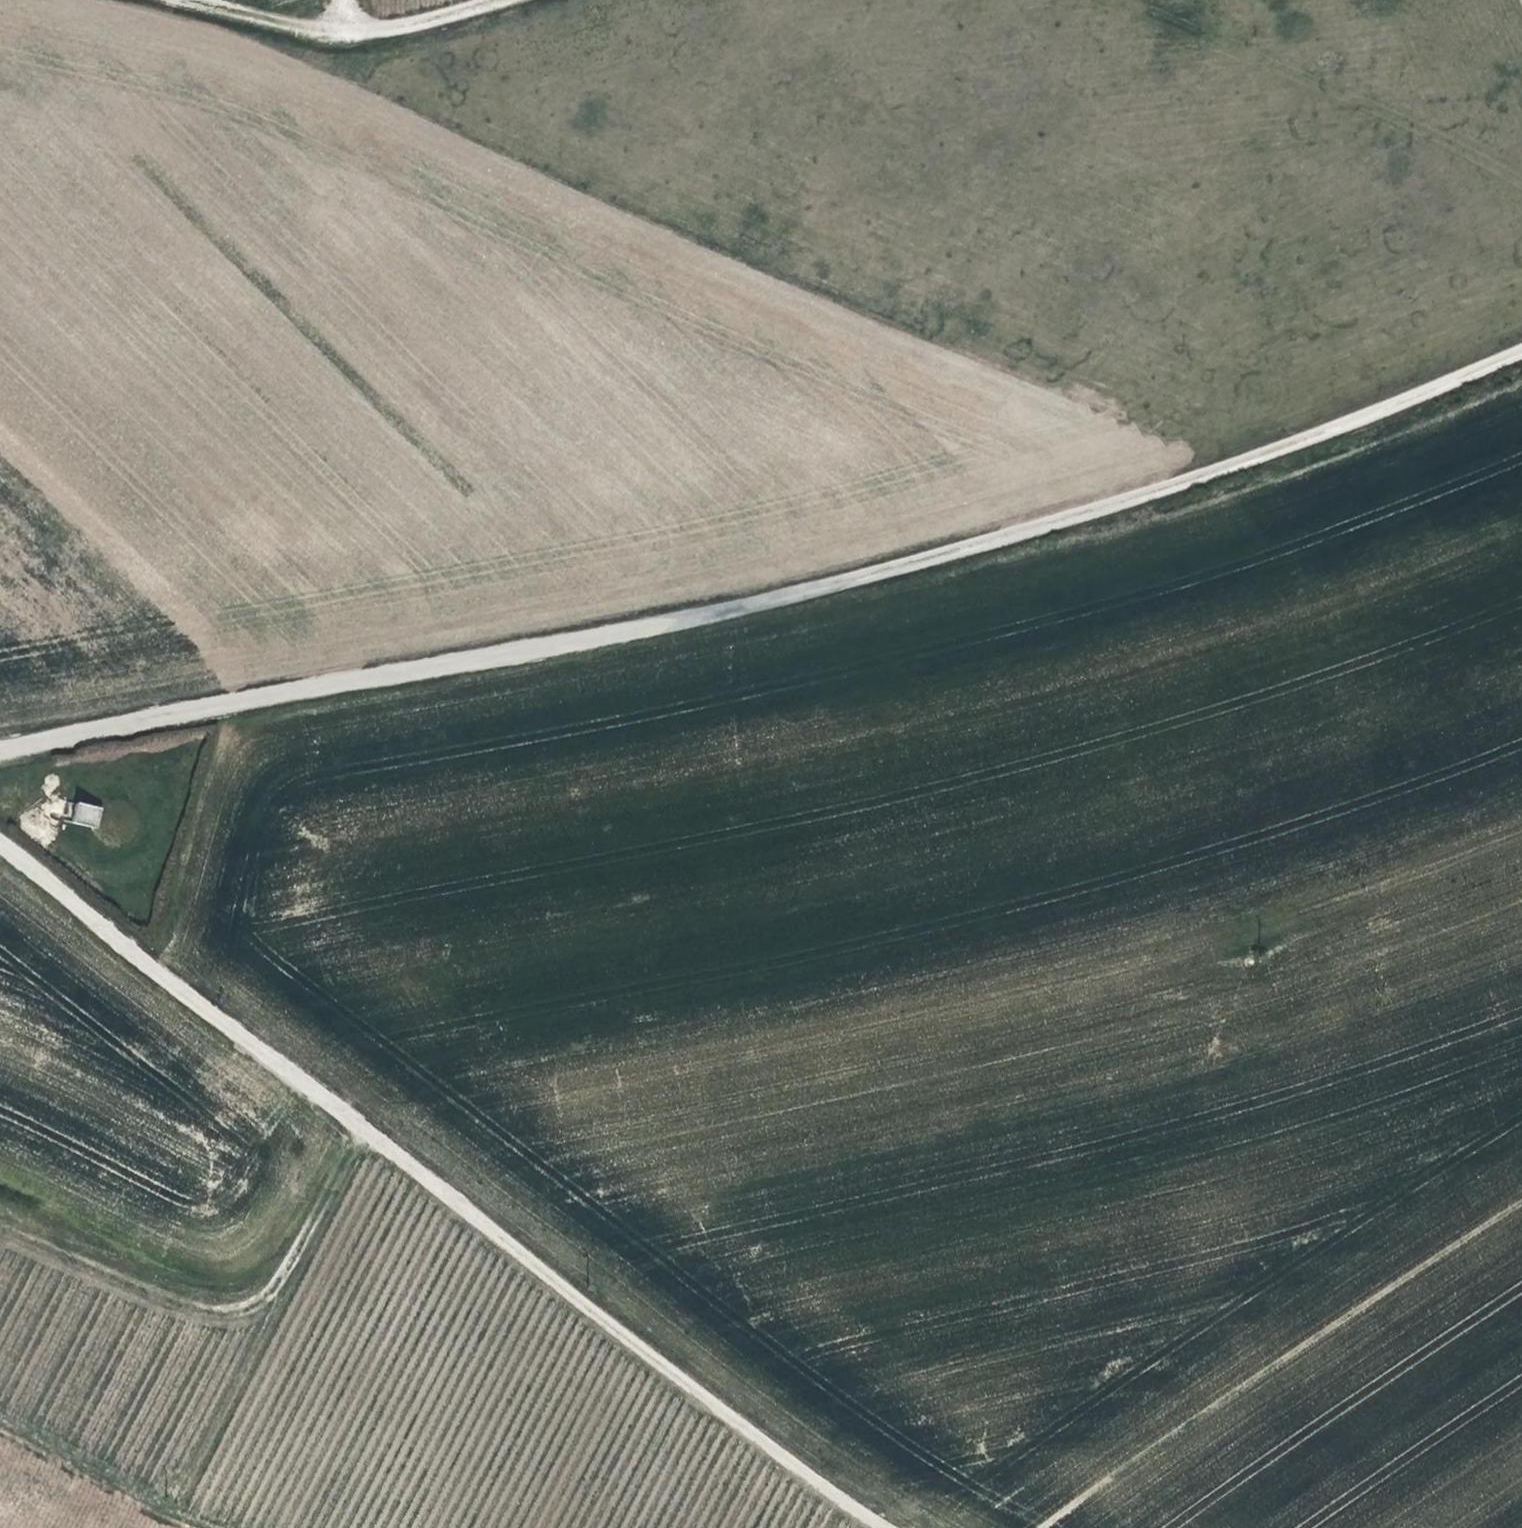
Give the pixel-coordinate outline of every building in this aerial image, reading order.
[(77,801),(71,822),(98,829),(103,808),(77,801)]
